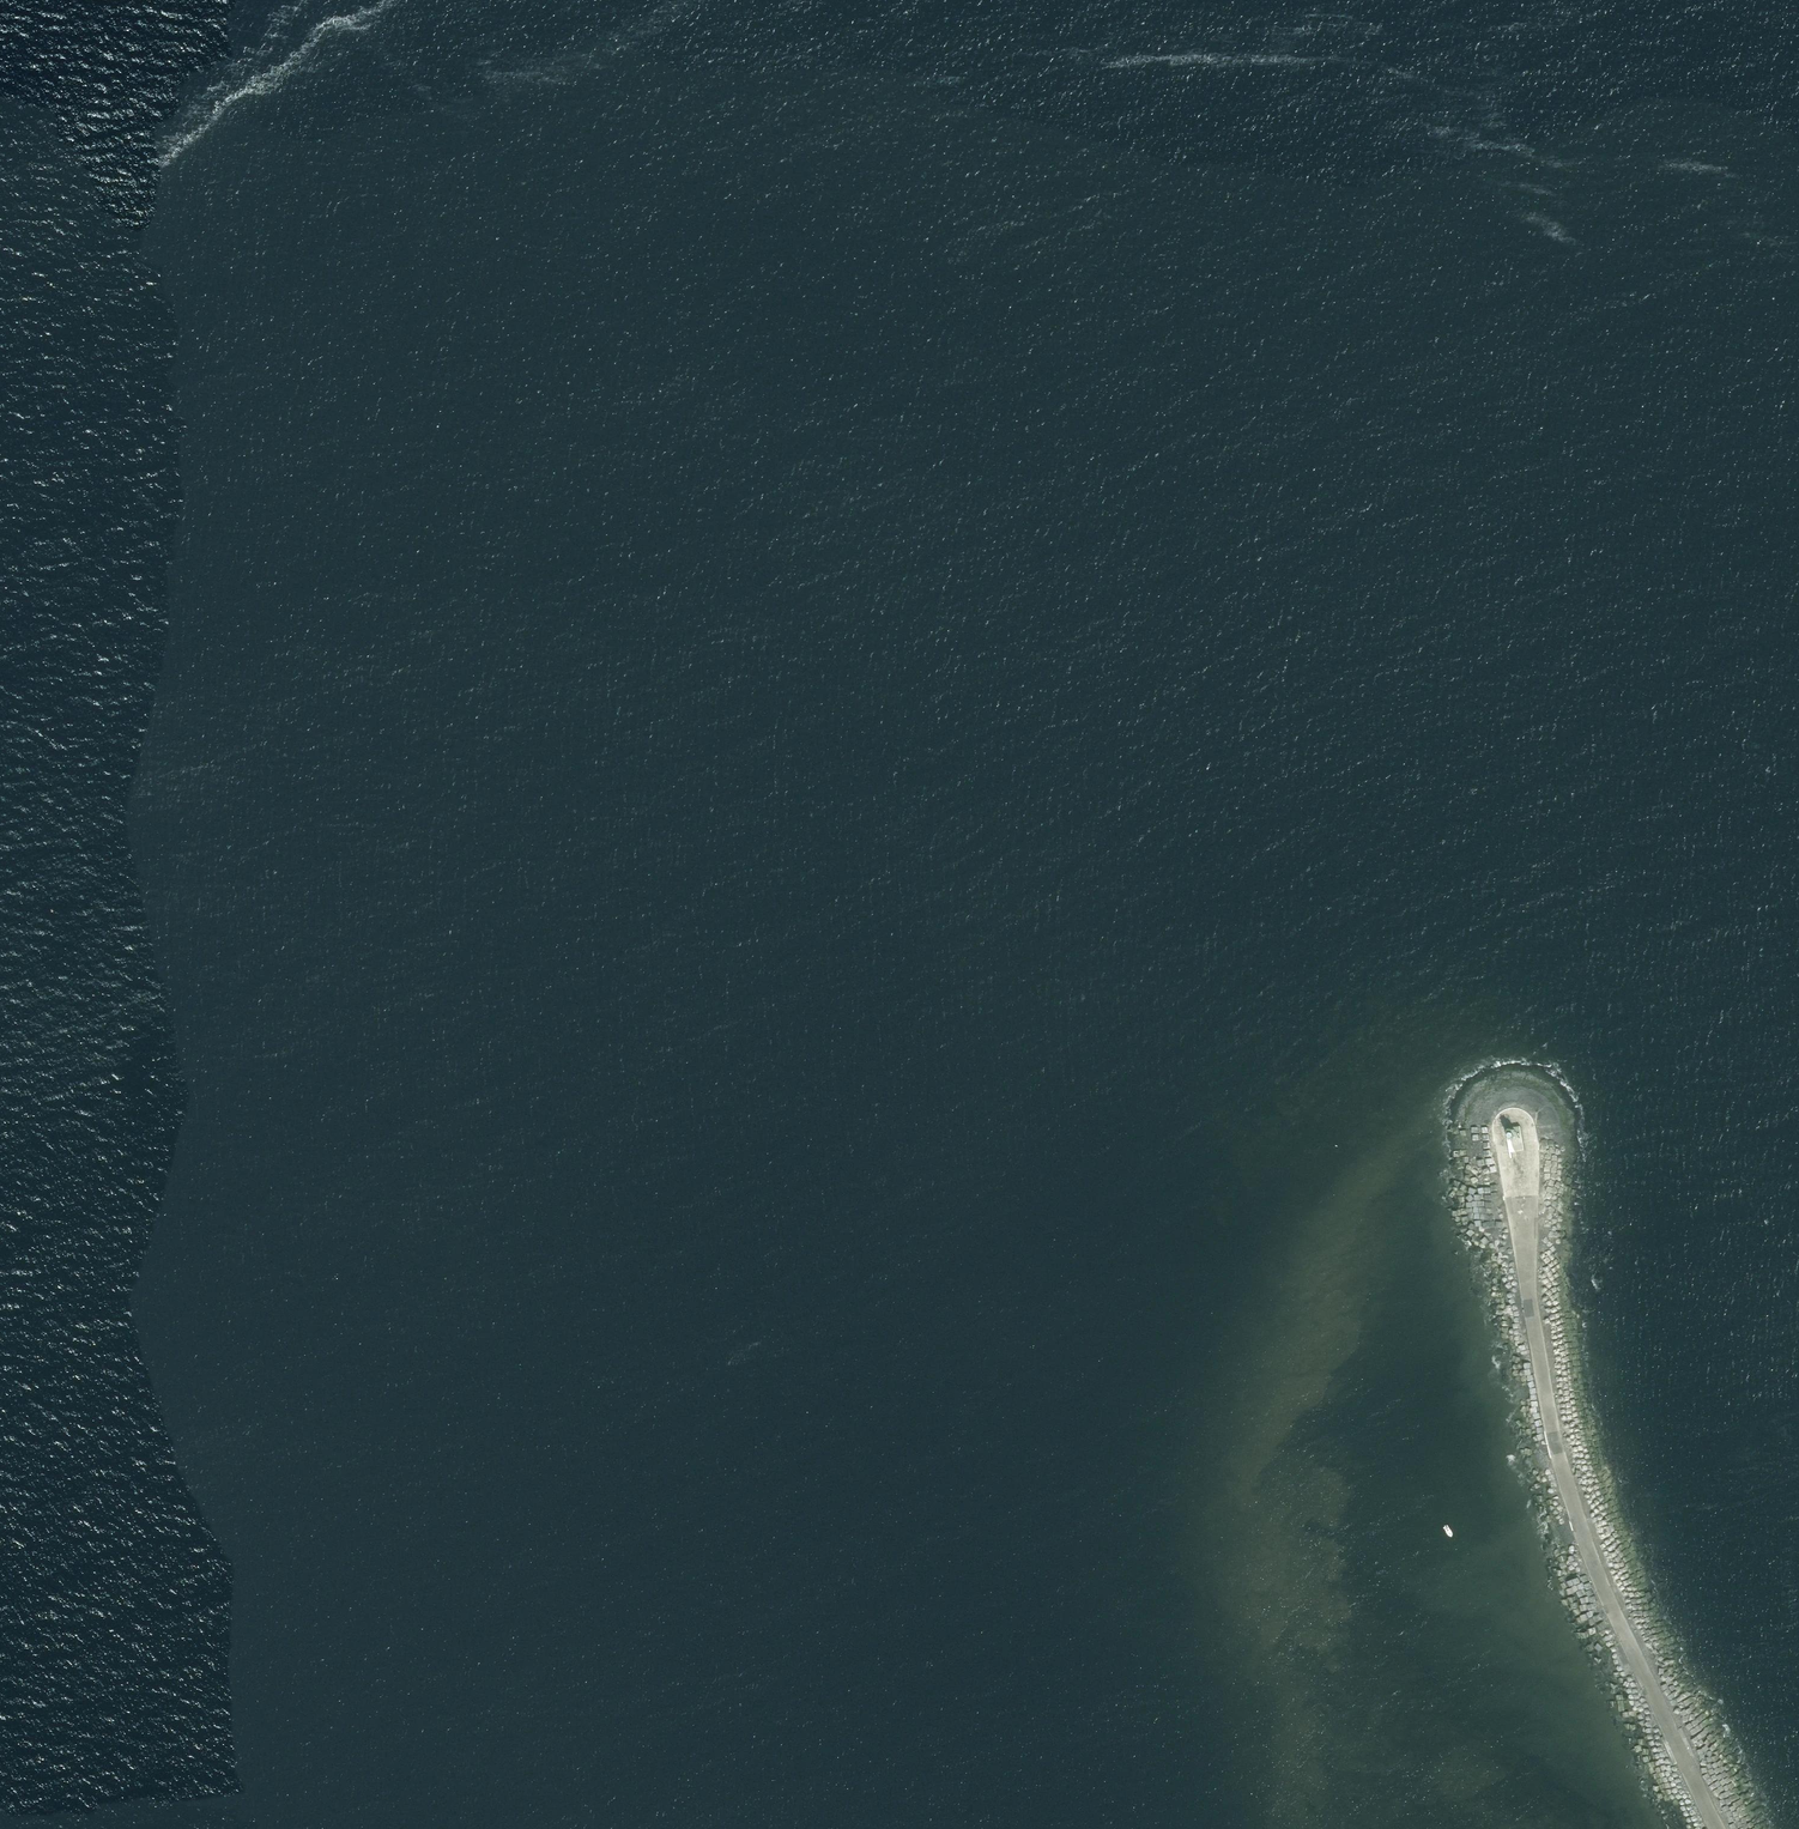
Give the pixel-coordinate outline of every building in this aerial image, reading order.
[(1521,1125),(1506,1127),(1510,1153),(1511,1158),(1513,1158),(1512,1152),(1525,1150),(1521,1125)]
